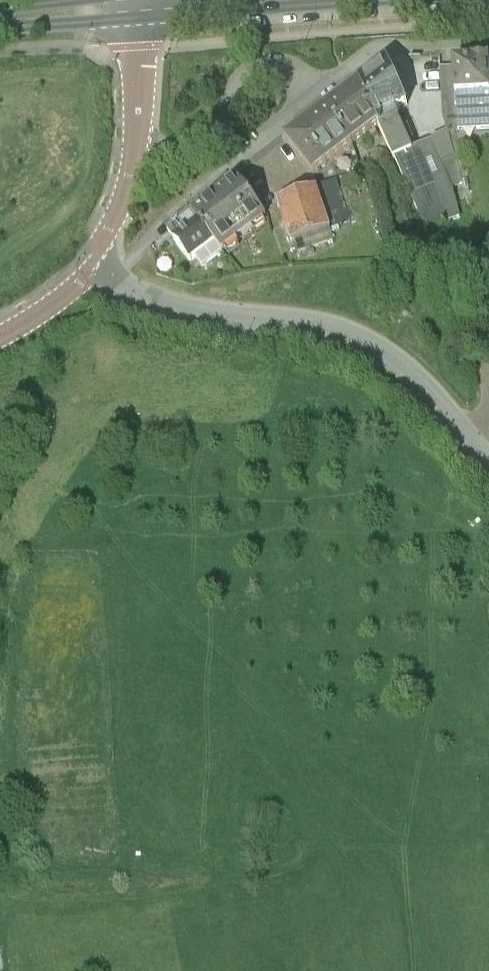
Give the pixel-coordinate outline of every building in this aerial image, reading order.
[(463,108),(464,135),(465,135),(466,173),(488,172),(488,98),(484,99),(481,102),(463,103),(463,108)] [(395,101),(369,121),(387,161),(389,166),(406,159),(405,157),(398,151),(414,144),(395,101)] [(459,174),(466,173),(465,135),(464,135),(463,108),(451,109),(453,151),(458,172),(459,174)] [(369,121),(334,147),(360,182),(387,161),(369,121)] [(322,211),(360,182),(334,147),(296,177),(322,211)] [(403,198),(419,190),(406,159),(389,166),(403,198)] [(439,181),(450,205),(465,199),(459,174),(458,172),(439,181)] [(419,190),(403,198),(435,271),(468,257),(460,228),(450,205),(439,181),(419,190)] [(450,205),(460,228),(471,223),(465,199),(450,205)] [(212,241),(202,249),(224,278),(231,287),(275,254),(246,216),(212,241)] [(344,219),(324,226),(338,268),(359,260),(344,219)] [(324,226),(287,239),(301,280),(338,268),(324,226)] [(223,278),(201,250),(177,268),(199,297),(204,293),(211,302),(231,287),(224,278),(223,278)]
